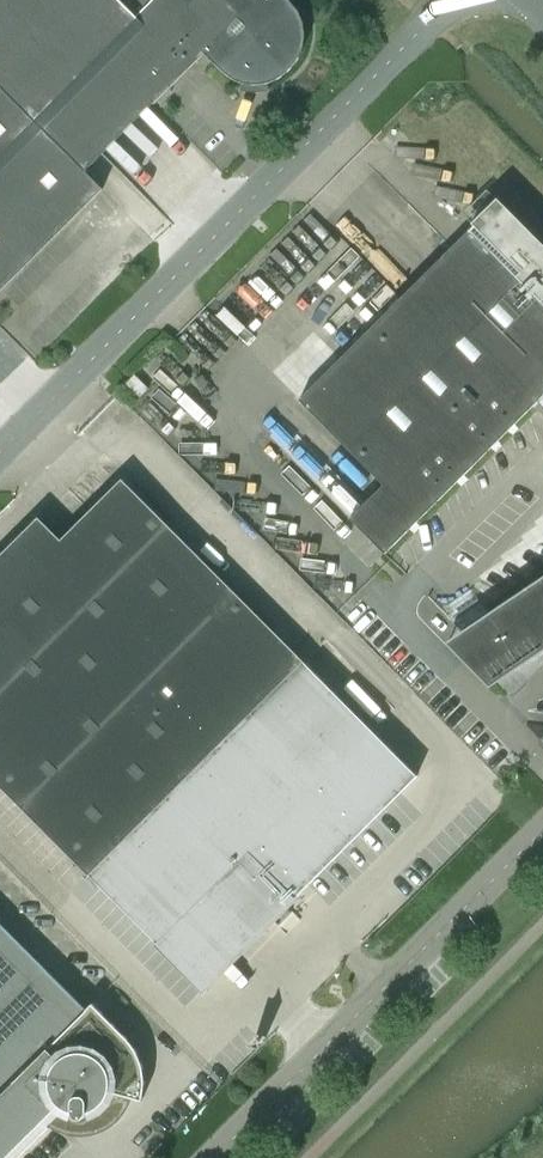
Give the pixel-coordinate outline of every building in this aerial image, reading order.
[(102,189),(86,172),(87,171),(70,154),(137,88),(153,104),(158,100),(204,54),(220,70),(230,78),(241,83),(253,85),(266,83),(278,78),(289,70),(297,60),(302,48),(304,36),(302,23),(297,11),(289,1),(288,0),(0,0),(0,292),(102,189)] [(497,198),(471,223),(473,226),(299,400),(383,485),(349,519),(384,554),(542,395),(542,245),(497,198)] [(139,397),(147,389),(133,375),(125,383),(139,397)] [(0,556),(0,787),(88,875),(155,942),(158,944),(203,989),(264,929),(296,896),(417,776),(302,660),(122,479),(61,540),(38,517),(0,556)] [(445,643),(489,687),(542,651),(542,576),(445,643)] [(99,1106),(101,1104),(104,1100),(107,1096),(108,1092),(141,1101),(142,1099),(144,1083),(142,1066),(136,1051),(126,1038),(91,1003),(85,1010),(0,924),(0,1157),(18,1157),(49,1127),(42,1121),(58,1105),(62,1107),(66,1110),(72,1112),(72,1114),(73,1115),(74,1117),(77,1118),(79,1119),(82,1118),(83,1118),(84,1117),(85,1116),(86,1115),(86,1114),(87,1112),(89,1111),(90,1112),(91,1113),(93,1113),(95,1113),(96,1113),(97,1112),(98,1111),(99,1110),(99,1109),(99,1108),(99,1107),(99,1106)]
